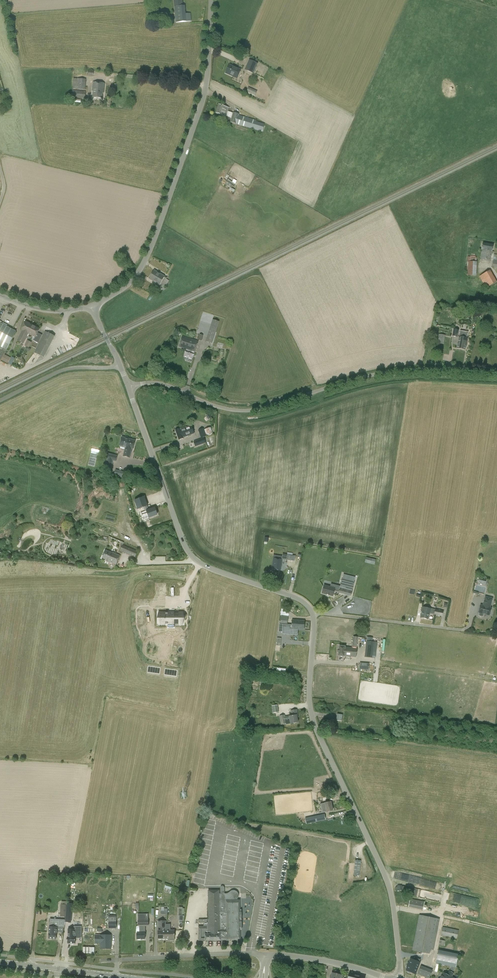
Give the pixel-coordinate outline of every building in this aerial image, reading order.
[(176,23),(191,21),(191,13),(186,14),(185,5),(183,6),(182,0),(174,0),(176,23)] [(258,64),(249,60),(245,70),(253,74),(258,64)] [(229,65),(226,73),(237,78),(241,70),(229,65)] [(77,89),(85,90),(86,79),(78,79),(77,89)] [(104,94),(105,84),(93,83),(92,91),(93,91),(93,97),(102,98),(103,93),(104,94)] [(85,98),(86,91),(73,90),(72,97),(85,98)] [(219,105),(216,113),(226,117),(229,108),(219,105)] [(230,122),(262,132),(264,124),(256,122),(255,120),(239,116),(239,114),(233,113),(230,122)] [(480,260),(490,261),(493,245),(483,243),(480,260)] [(477,262),(476,262),(476,257),(475,257),(476,254),(471,254),(471,256),(470,256),(470,257),(467,257),(466,275),(476,276),(477,262)] [(167,278),(164,276),(154,270),(149,279),(160,285),(159,287),(163,290),(169,281),(166,279),(167,278)] [(486,288),(496,282),(490,270),(480,276),(486,288)] [(213,319),(205,341),(212,343),(219,322),(213,319)] [(24,343),(28,334),(35,337),(38,333),(40,328),(26,322),(22,330),(22,331),(17,340),(24,343)] [(1,361),(5,353),(7,350),(16,331),(12,329),(0,323),(0,363),(1,361)] [(460,330),(457,348),(465,349),(466,344),(467,344),(468,338),(467,338),(468,332),(460,330)] [(34,353),(44,358),(55,336),(45,331),(34,353)] [(42,335),(38,333),(35,337),(33,341),(38,343),(42,335)] [(179,346),(195,351),(198,341),(182,336),(179,346)] [(3,361),(9,363),(11,357),(5,355),(3,361)] [(191,426),(181,430),(181,429),(176,431),(179,440),(184,438),(183,437),(194,434),(191,426)] [(205,429),(208,437),(213,435),(211,427),(205,429)] [(132,452),(133,450),(135,440),(122,437),(120,446),(125,448),(123,456),(130,458),(132,451),(132,452)] [(204,438),(194,442),(195,446),(205,443),(204,438)] [(118,456),(108,453),(106,460),(107,460),(105,469),(111,470),(113,461),(116,462),(118,456)] [(114,475),(123,478),(125,472),(116,469),(114,475)] [(145,512),(147,511),(149,517),(157,514),(154,508),(150,510),(144,496),(134,500),(137,510),(144,507),(145,512)] [(120,551),(135,558),(137,552),(123,545),(120,551)] [(108,562),(116,565),(120,556),(105,550),(102,558),(109,561),(108,562)] [(281,571),(282,560),(295,561),(295,556),(283,554),(282,556),(273,555),(272,569),(281,571)] [(324,585),(321,594),(333,597),(335,591),(339,592),(351,596),(355,582),(342,578),(340,586),(331,584),(330,586),(324,585)] [(169,596),(168,586),(155,586),(155,593),(160,593),(160,596),(169,596)] [(484,614),(489,616),(492,608),(490,607),(493,598),(485,596),(483,605),(480,604),(478,613),(479,613),(479,614),(479,615),(480,616),(482,617),(483,616),(484,615),(484,614)] [(428,619),(430,613),(442,616),(444,611),(435,609),(431,608),(431,609),(422,607),(421,612),(422,612),(420,618),(428,619)] [(281,609),(280,615),(281,615),(280,623),(283,623),(282,631),(286,632),(289,612),(289,610),(281,609)] [(159,613),(159,624),(168,624),(168,628),(174,628),(174,624),(183,624),(183,613),(159,613)] [(292,620),(291,629),(304,630),(304,621),(292,620)] [(352,648),(345,647),(340,646),(339,650),(336,650),(335,655),(339,655),(339,656),(356,657),(358,637),(353,636),(352,648)] [(366,641),(365,657),(372,658),(372,656),(376,656),(377,642),(366,641)] [(286,725),(291,724),(298,723),(297,716),(298,716),(297,710),(291,711),(292,716),(289,716),(285,716),(285,715),(279,716),(281,725),(286,724),(286,725)] [(331,802),(325,803),(327,812),(333,810),(331,802)] [(306,819),(307,824),(327,819),(326,814),(306,819)] [(199,923),(203,923),(204,927),(199,927),(199,940),(205,940),(205,941),(221,940),(227,940),(240,940),(240,901),(237,899),(238,898),(238,896),(239,895),(238,894),(237,892),(236,891),(235,891),(234,890),(232,890),(231,891),(230,891),(229,892),(228,893),(227,893),(226,894),(219,894),(219,891),(209,891),(209,919),(199,920),(199,923)] [(410,899),(408,907),(423,910),(425,902),(410,899)] [(139,926),(139,933),(137,933),(137,939),(145,939),(145,933),(145,926),(148,926),(148,914),(138,914),(138,926),(139,926)] [(439,919),(419,915),(412,950),(430,954),(431,950),(433,950),(439,919)] [(50,919),(49,927),(49,938),(56,938),(56,934),(57,934),(58,928),(60,928),(60,927),(64,928),(65,919),(50,919)] [(161,927),(161,931),(158,931),(158,939),(166,939),(166,924),(166,920),(158,921),(158,927),(161,927)] [(174,930),(171,930),(171,924),(166,924),(166,939),(170,939),(170,940),(174,940),(174,930)] [(67,937),(67,943),(71,943),(71,945),(74,945),(74,943),(75,943),(75,938),(76,938),(81,938),(81,927),(74,927),(74,929),(68,929),(68,933),(68,937),(67,937)] [(459,930),(442,927),(441,935),(457,939),(459,930)] [(101,936),(101,939),(97,939),(97,943),(101,943),(101,949),(110,949),(110,935),(101,936)] [(86,947),(83,947),(83,953),(95,953),(96,947),(92,947),(92,944),(86,944),(86,947)] [(459,954),(438,950),(435,963),(456,967),(459,954)] [(408,963),(407,967),(408,967),(407,970),(415,973),(420,960),(415,958),(415,960),(411,958),(409,963),(408,963)] [(418,974),(422,975),(427,977),(428,977),(429,977),(432,971),(421,966),(418,974)]
